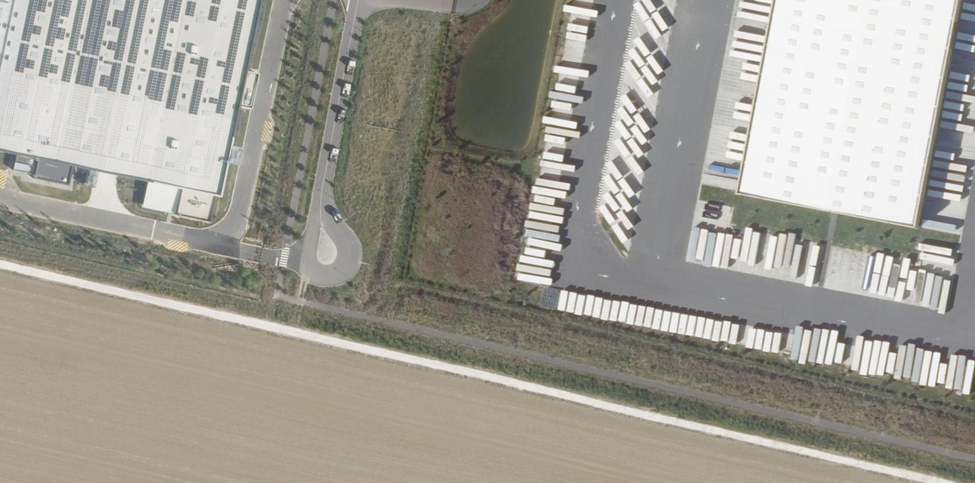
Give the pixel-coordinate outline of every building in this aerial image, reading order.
[(212,195),(253,0),(0,0),(0,151),(212,195)] [(740,193),(917,229),(960,0),(778,0),(740,193)] [(555,206),(557,190),(531,187),(529,204),(555,206)] [(946,230),(948,214),(923,210),(921,226),(946,230)] [(799,245),(799,250),(803,250),(804,240),(795,239),(795,244),(799,245)] [(949,264),(951,248),(916,244),(915,260),(949,264)] [(960,367),(957,384),(972,387),(974,371),(974,370),(960,367)]
